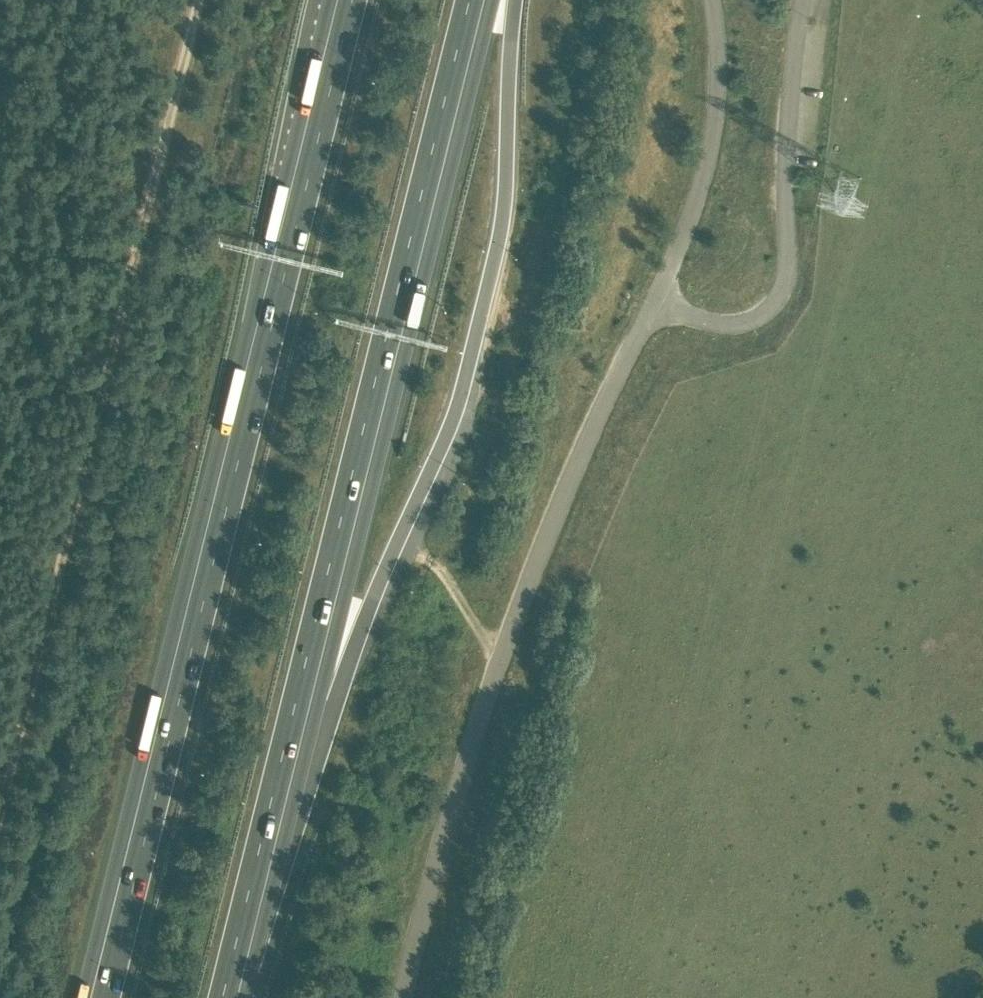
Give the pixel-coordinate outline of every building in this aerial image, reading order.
[(250,197),(252,188),(233,183),(230,192),(250,197)]
